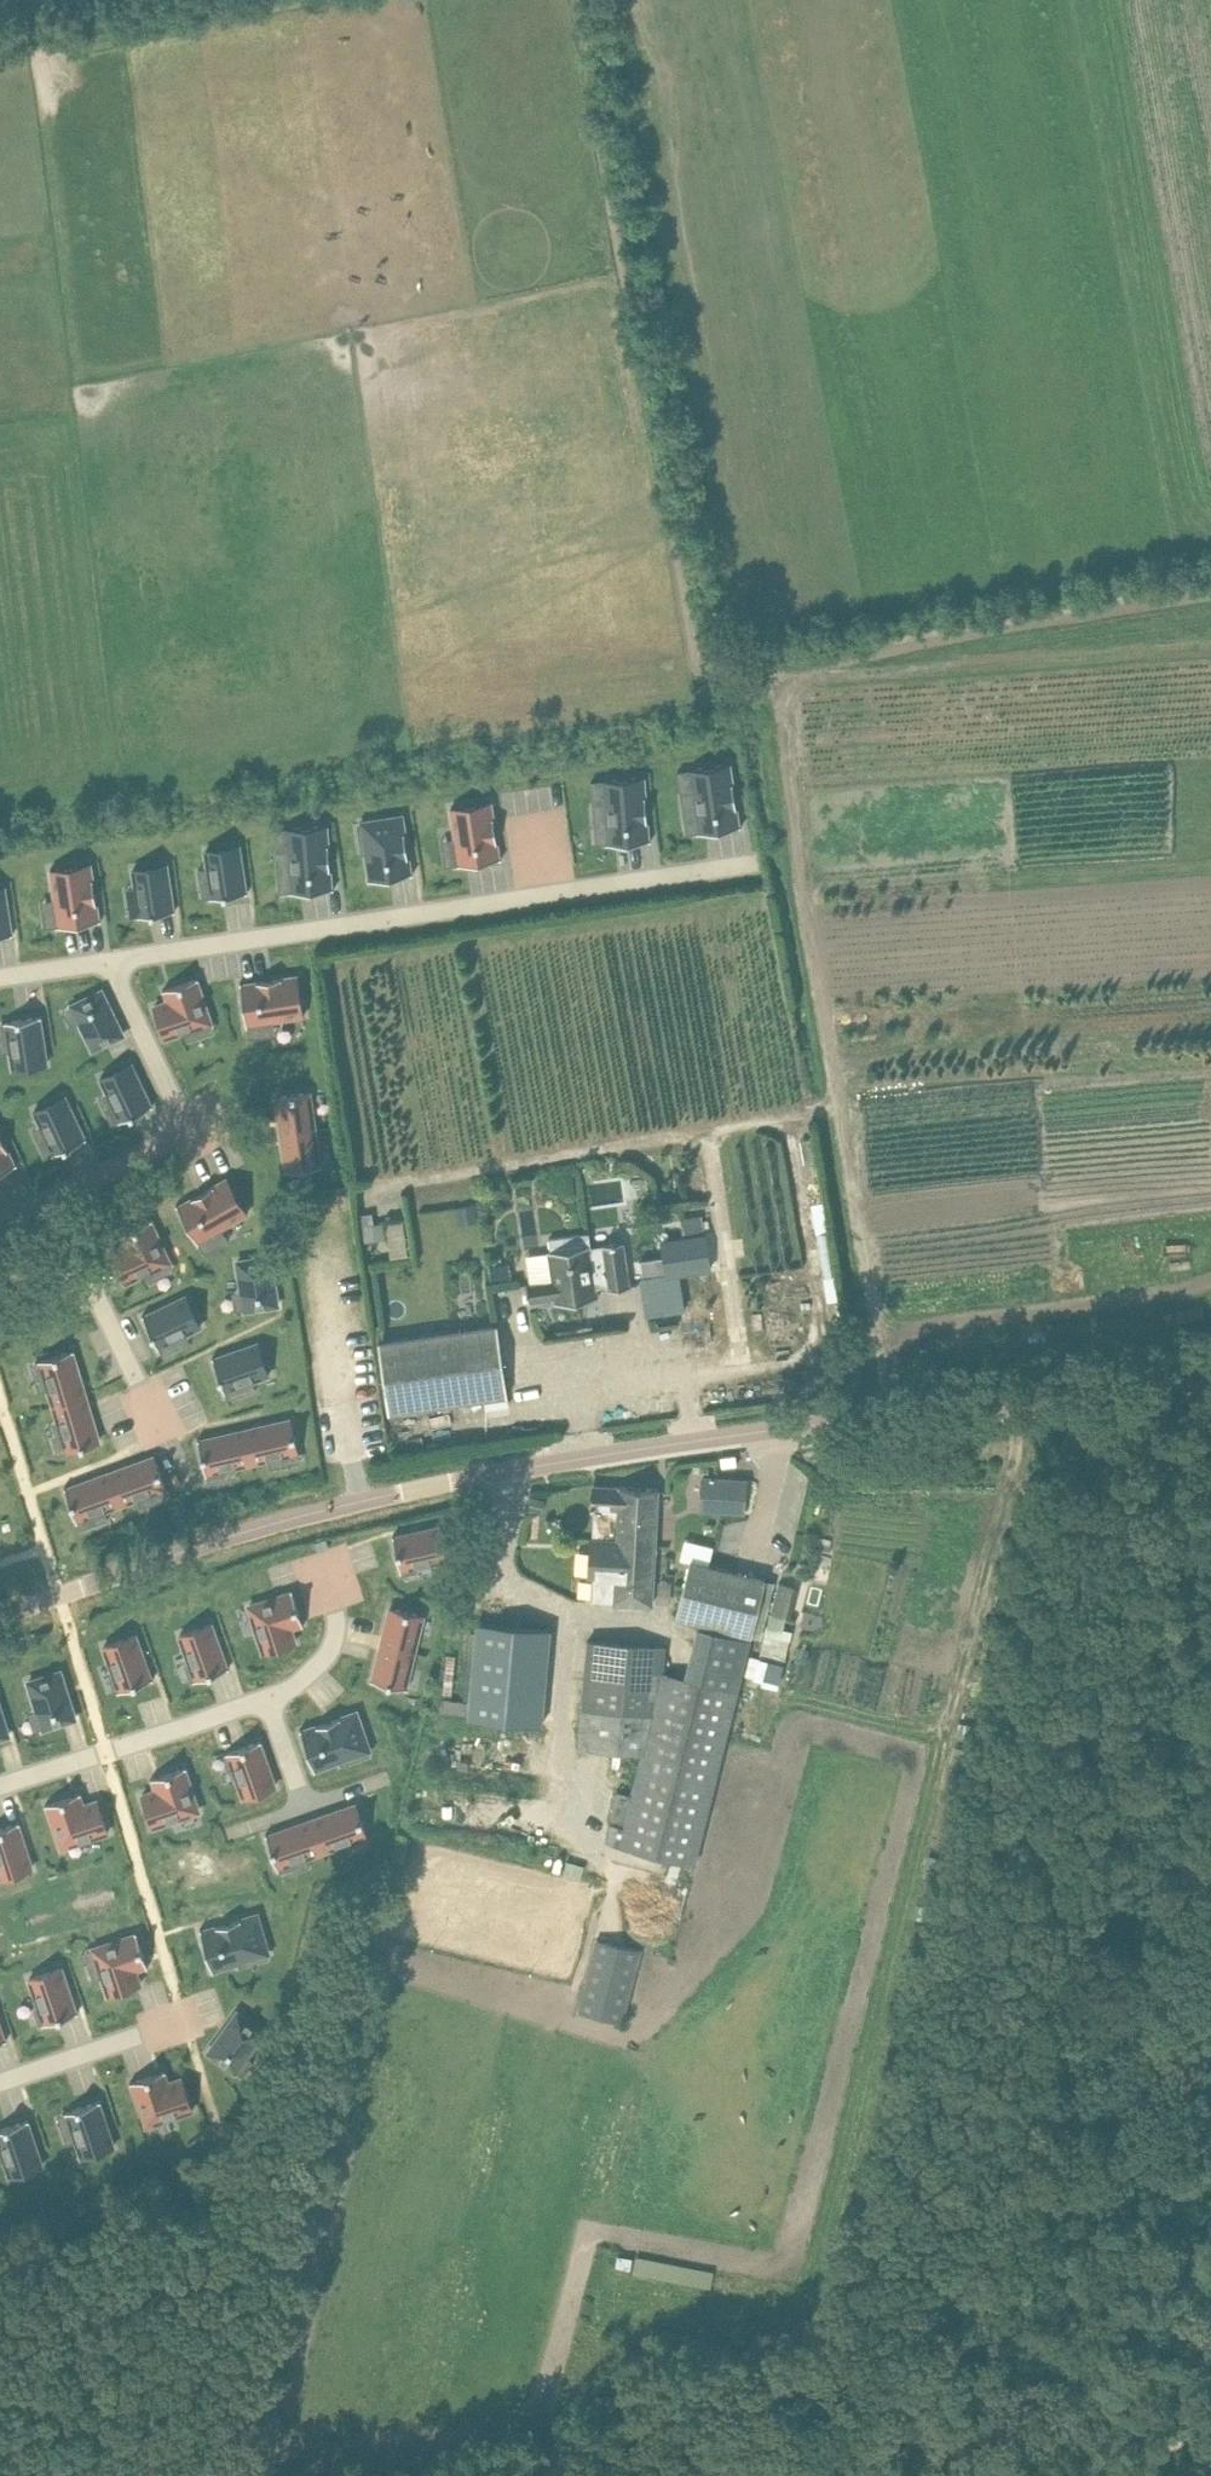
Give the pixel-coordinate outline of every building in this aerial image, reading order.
[(689,769),(676,771),(680,793),(692,791),(699,831),(696,831),(696,832),(741,826),(741,825),(738,825),(728,762),(689,768),(689,769)] [(604,780),(591,781),(593,803),(606,802),(609,842),(606,843),(606,844),(651,840),(651,839),(648,839),(643,776),(604,779),(604,780)] [(490,800),(451,807),(456,837),(460,864),(457,864),(457,865),(502,858),(502,857),(499,857),(490,800)] [(377,837),(365,839),(368,853),(367,853),(369,865),(370,865),(372,879),(368,879),(369,880),(413,873),(413,872),(410,873),(401,816),(374,820),(377,837)] [(287,828),(274,829),(276,851),(289,850),(292,890),(289,891),(289,892),(334,888),(334,887),(331,887),(326,824),(287,827),(287,828)] [(211,881),(205,882),(208,897),(211,896),(211,897),(223,896),(228,896),(227,895),(248,892),(248,891),(245,891),(238,844),(206,849),(209,867),(211,881)] [(90,862),(51,868),(55,898),(59,925),(57,925),(57,926),(101,919),(101,918),(99,919),(90,862)] [(138,899),(133,900),(135,915),(138,915),(138,916),(151,914),(151,915),(155,914),(155,913),(175,910),(175,909),(172,910),(165,863),(134,868),(136,885),(138,899)] [(14,933),(14,932),(10,933),(3,886),(0,887),(0,935),(14,933)] [(241,981),(240,981),(247,1026),(248,1026),(247,1023),(274,1019),(304,1014),(298,975),(241,984),(241,981)] [(169,1001),(154,1006),(164,1037),(183,1031),(197,1026),(210,1021),(209,1016),(196,979),(199,978),(199,977),(163,989),(163,990),(165,989),(169,1001)] [(102,990),(71,1004),(72,1005),(80,1021),(93,1048),(123,1034),(102,991),(103,990),(102,990)] [(4,1022),(2,1023),(4,1038),(9,1037),(12,1051),(14,1068),(46,1063),(39,1017),(42,1016),(42,1015),(21,1019),(21,1018),(17,1018),(17,1019),(4,1021),(4,1022)] [(130,1062),(101,1076),(109,1092),(115,1105),(110,1107),(116,1121),(119,1120),(119,1121),(131,1115),(131,1116),(135,1114),(135,1113),(153,1105),(153,1104),(150,1105),(130,1062)] [(291,1094),(277,1096),(282,1133),(314,1128),(309,1091),(295,1093),(295,1092),(291,1093),(291,1094)] [(64,1095),(35,1109),(42,1125),(48,1137),(43,1140),(50,1154),(52,1153),(53,1154),(64,1148),(65,1149),(69,1147),(68,1146),(87,1138),(87,1137),(84,1138),(64,1095)] [(314,1128),(282,1133),(287,1169),(285,1170),(285,1171),(322,1165),(322,1164),(319,1165),(314,1128)] [(17,1164),(17,1163),(15,1164),(0,1133),(0,1172),(17,1164)] [(228,1178),(177,1207),(196,1241),(247,1211),(228,1178)] [(701,1215),(680,1218),(683,1232),(703,1229),(701,1215)] [(126,1245),(111,1252),(125,1281),(142,1273),(169,1261),(167,1256),(151,1220),(153,1219),(152,1218),(118,1234),(118,1235),(121,1234),(126,1245)] [(551,1279),(526,1283),(529,1302),(530,1302),(530,1301),(556,1297),(557,1301),(555,1301),(555,1303),(598,1296),(598,1295),(596,1295),(595,1287),(607,1285),(608,1289),(631,1286),(624,1240),(591,1245),(591,1244),(589,1232),(549,1238),(551,1250),(547,1250),(551,1279)] [(663,1256),(642,1259),(644,1275),(665,1272),(666,1274),(710,1268),(705,1234),(661,1240),(663,1256)] [(270,1255),(237,1260),(242,1290),(245,1308),(244,1308),(244,1309),(278,1304),(278,1303),(277,1303),(270,1255)] [(143,1313),(142,1314),(151,1333),(152,1337),(153,1336),(159,1348),(160,1347),(161,1350),(175,1343),(172,1338),(185,1332),(201,1324),(187,1296),(145,1316),(143,1313)] [(497,1324),(379,1341),(389,1412),(508,1395),(497,1324)] [(213,1356),(212,1356),(225,1392),(226,1391),(227,1394),(242,1389),(240,1383),(253,1379),(269,1373),(259,1343),(214,1358),(213,1356)] [(38,1361),(35,1361),(40,1376),(45,1375),(49,1388),(54,1404),(85,1395),(72,1351),(74,1350),(74,1349),(38,1360),(38,1361)] [(85,1395),(54,1404),(59,1421),(63,1434),(57,1436),(62,1451),(67,1449),(68,1450),(81,1446),(81,1447),(86,1445),(85,1445),(99,1440),(99,1439),(98,1440),(85,1395)] [(290,1419),(245,1430),(252,1461),(269,1457),(282,1454),(283,1460),(299,1457),(297,1451),(298,1451),(295,1437),(296,1437),(295,1433),(294,1433),(291,1419),(290,1419)] [(199,1438),(198,1438),(206,1475),(207,1474),(208,1478),(223,1474),(222,1468),(235,1465),(252,1461),(245,1430),(200,1440),(199,1438)] [(154,1457),(110,1472),(121,1503),(137,1497),(150,1492),(152,1498),(167,1492),(165,1487),(166,1487),(161,1473),(162,1473),(160,1469),(159,1469),(154,1456),(154,1457)] [(66,1486),(65,1486),(77,1521),(78,1521),(79,1524),(94,1519),(92,1513),(105,1508),(121,1503),(110,1472),(66,1488),(66,1486)] [(703,1477),(701,1509),(744,1512),(747,1480),(703,1477)] [(591,1503),(591,1507),(595,1507),(592,1537),(617,1539),(655,1541),(656,1512),(658,1488),(626,1486),(620,1486),(620,1487),(594,1485),(593,1503),(591,1503)] [(531,1496),(527,1509),(539,1512),(542,1499),(531,1496)] [(394,1534),(393,1534),(401,1571),(402,1571),(403,1574),(418,1570),(417,1565),(448,1558),(441,1527),(395,1537),(394,1534)] [(617,1539),(613,1602),(652,1604),(654,1543),(617,1539)] [(684,1583),(676,1616),(751,1635),(761,1637),(775,1581),(765,1579),(690,1560),(684,1583)] [(792,1606),(796,1584),(785,1582),(781,1604),(792,1606)] [(292,1591),(249,1605),(264,1651),(295,1641),(290,1626),(302,1622),(303,1625),(304,1624),(292,1588),(291,1589),(292,1591)] [(391,1607),(382,1644),(414,1651),(423,1614),(409,1611),(409,1610),(405,1609),(405,1610),(391,1607)] [(210,1623),(180,1633),(191,1663),(185,1665),(191,1680),(194,1679),(194,1680),(229,1667),(229,1666),(226,1667),(210,1623)] [(701,1626),(688,1677),(739,1690),(752,1640),(701,1626)] [(547,1721),(553,1634),(478,1629),(472,1716),(547,1721)] [(134,1634),(104,1644),(115,1674),(110,1676),(115,1691),(118,1690),(118,1691),(153,1678),(153,1677),(150,1678),(134,1634)] [(586,1640),(577,1747),(640,1753),(630,1793),(616,1789),(609,1817),(625,1821),(624,1827),(609,1823),(604,1841),(693,1864),(739,1690),(688,1677),(664,1670),(666,1647),(586,1640)] [(371,1678),(371,1679),(407,1688),(408,1687),(405,1686),(414,1651),(382,1644),(373,1679),(371,1678)] [(58,1671),(29,1681),(43,1726),(43,1727),(76,1717),(75,1716),(74,1715),(60,1671),(58,1671)] [(9,1734),(9,1733),(8,1733),(0,1707),(0,1737),(9,1734)] [(301,1728),(300,1728),(315,1771),(316,1770),(315,1767),(328,1763),(340,1759),(339,1759),(353,1754),(349,1743),(365,1737),(356,1711),(302,1730),(301,1728)] [(226,1753),(223,1754),(228,1769),(234,1767),(245,1797),(275,1786),(259,1741),(262,1740),(261,1740),(226,1752),(226,1753)] [(157,1789),(142,1794),(152,1826),(199,1810),(184,1767),(187,1767),(186,1766),(151,1778),(151,1779),(153,1778),(157,1789)] [(81,1792),(45,1804),(45,1805),(48,1804),(62,1846),(108,1831),(98,1800),(83,1805),(79,1793),(81,1792)] [(355,1804),(311,1820),(322,1850),(338,1844),(351,1840),(353,1845),(368,1840),(366,1835),(367,1835),(362,1821),(363,1821),(362,1817),(361,1817),(356,1804),(355,1804)] [(267,1833),(266,1833),(278,1868),(279,1868),(280,1871),(295,1866),(293,1860),(306,1856),(322,1850),(311,1820),(268,1835),(267,1833)] [(1,1878),(31,1868),(17,1823),(20,1822),(20,1821),(0,1827),(0,1875),(1,1878)] [(201,1928),(200,1928),(213,1971),(214,1971),(213,1968),(226,1964),(238,1961),(238,1960),(251,1956),(248,1945),(265,1940),(257,1914),(202,1930),(201,1928)] [(136,1933),(93,1947),(103,1976),(109,1994),(140,1983),(135,1968),(146,1964),(147,1967),(148,1966),(136,1930),(135,1931),(136,1933)] [(595,1939),(578,2012),(626,2025),(643,1952),(595,1939)] [(60,1966),(30,1977),(40,2007),(35,2009),(40,2023),(42,2022),(43,2023),(78,2011),(78,2010),(75,2011),(60,1966)] [(209,2050),(208,2051),(236,2071),(237,2070),(236,2070),(247,2055),(264,2031),(237,2012),(209,2050)] [(166,2069),(130,2081),(130,2082),(133,2081),(147,2124),(193,2109),(183,2077),(168,2082),(164,2071),(166,2070),(166,2069)] [(65,2112),(62,2113),(67,2128),(73,2126),(77,2139),(83,2156),(113,2146),(98,2101),(101,2100),(101,2099),(81,2106),(81,2105),(77,2107),(65,2111),(65,2112)] [(1,2145),(6,2159),(11,2176),(42,2165),(27,2121),(29,2120),(29,2119),(9,2125),(9,2124),(5,2126),(5,2127),(0,2128),(0,2146),(1,2145)] [(636,2258),(635,2277),(712,2282),(713,2264),(636,2258)]
